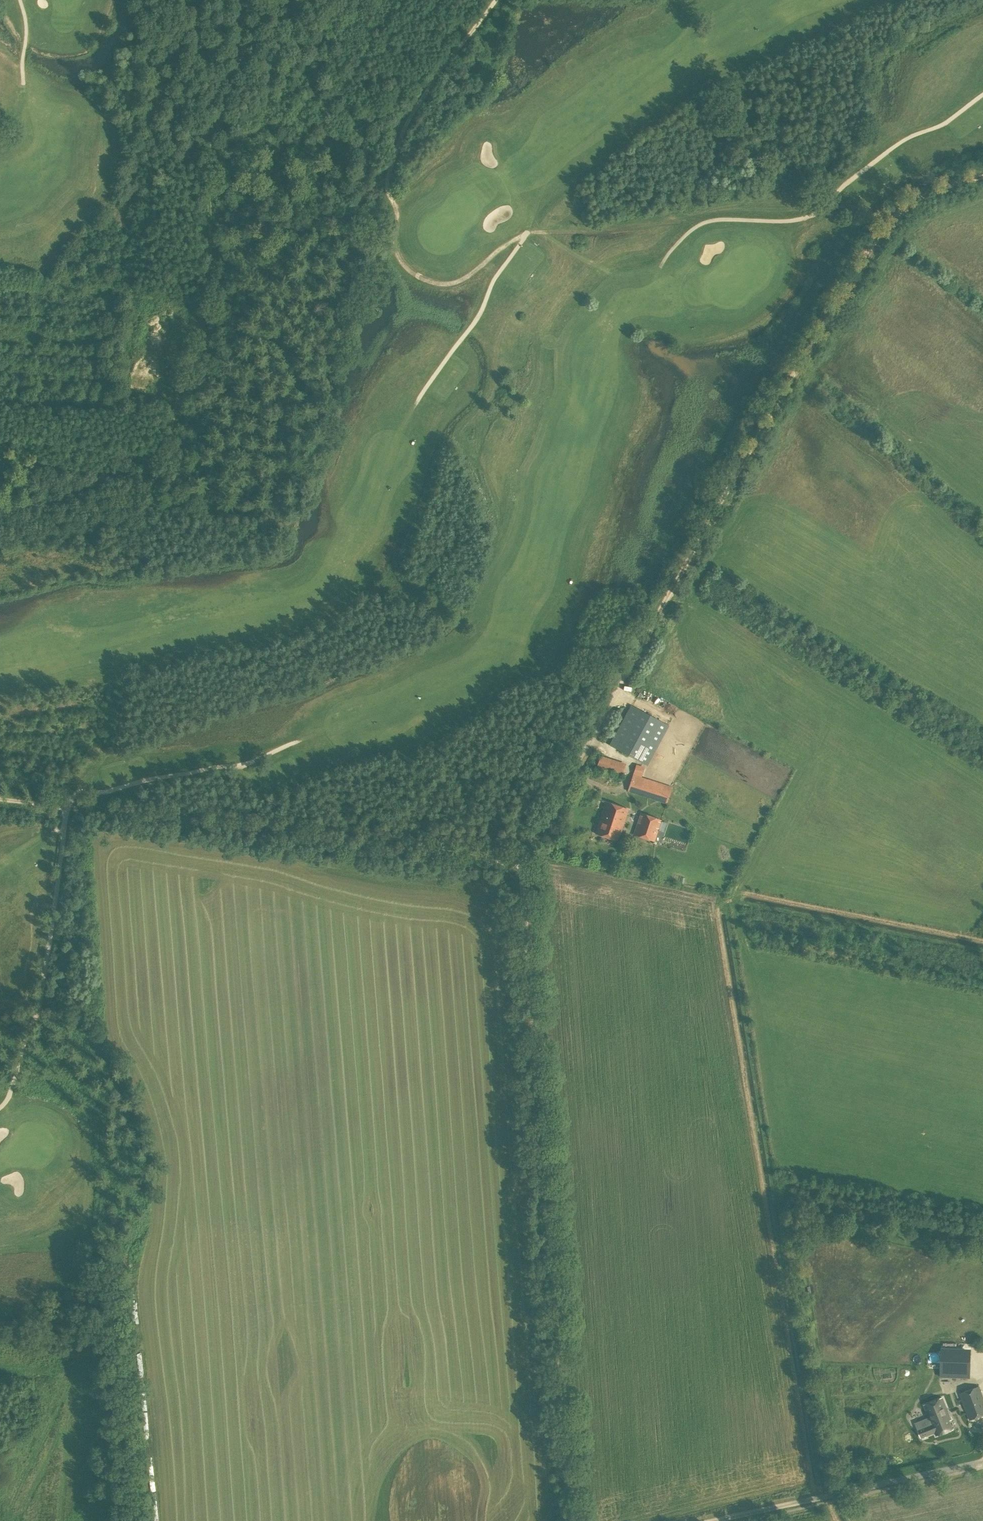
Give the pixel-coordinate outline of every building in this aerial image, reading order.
[(639,688),(641,681),(634,679),(632,686),(639,688)] [(646,691),(645,698),(657,700),(658,694),(646,691)] [(647,765),(668,726),(631,706),(610,745),(647,765)] [(666,803),(671,788),(633,775),(628,791),(666,803)] [(618,842),(628,810),(605,802),(595,834),(618,842)] [(655,841),(661,820),(640,813),(633,834),(655,841)] [(667,836),(689,843),(693,829),(672,822),(667,836)] [(967,1377),(968,1349),(941,1348),(940,1376),(967,1377)] [(982,1415),(982,1398),(979,1387),(960,1394),(970,1420),(982,1415)] [(930,1425),(921,1429),(924,1437),(935,1432),(936,1435),(950,1430),(947,1421),(949,1421),(941,1400),(923,1407),(930,1425)]
